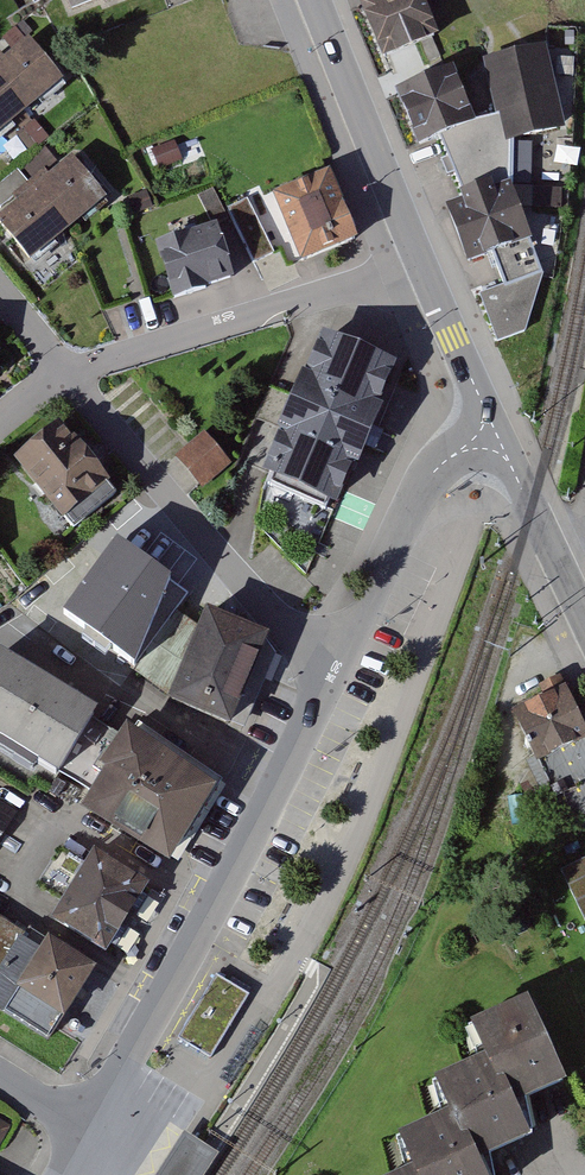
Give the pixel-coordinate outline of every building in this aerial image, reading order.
[(81,11),(114,0),(77,0),(81,11)] [(360,4),(380,58),(438,36),(424,0),(371,0),(360,4)] [(36,40),(0,69),(0,143),(1,144),(73,88),(36,40)] [(542,45),(486,59),(505,138),(561,125),(542,45)] [(458,67),(396,90),(415,142),(477,119),(458,67)] [(81,161),(6,220),(40,263),(115,203),(81,161)] [(314,261),(368,243),(344,171),(289,190),(314,261)] [(508,183),(447,204),(469,266),(530,245),(508,183)] [(164,247),(181,301),(245,281),(228,227),(164,247)] [(326,330),(270,485),(353,515),(409,361),(326,330)] [(0,334),(0,357),(11,346),(0,334)] [(12,371),(0,359),(0,383),(12,371)] [(118,488),(71,427),(27,461),(74,522),(118,488)] [(179,455),(204,488),(235,464),(209,431),(179,455)] [(64,615),(131,665),(174,608),(184,595),(117,545),(64,615)] [(198,625),(174,608),(131,665),(171,699),(230,729),(268,637),(205,613),(198,625)] [(95,723),(101,713),(4,654),(0,661),(0,742),(61,779),(95,723)] [(577,693),(520,719),(570,831),(584,824),(584,710),(577,693)] [(95,723),(61,779),(91,798),(83,811),(163,861),(216,779),(140,725),(133,735),(123,729),(118,737),(95,723)] [(0,804),(0,853),(23,819),(0,804)] [(105,856),(65,922),(116,953),(156,888),(105,856)] [(0,910),(0,1005),(19,1017),(23,1011),(64,1037),(73,1022),(81,1027),(113,977),(61,943),(53,956),(27,939),(32,931),(0,910)] [(215,975),(176,1039),(210,1059),(248,995),(215,975)] [(397,1174),(491,1174),(484,1159),(528,1140),(514,1106),(559,1087),(527,1010),(470,1033),(483,1064),(438,1083),(451,1112),(403,1132),(417,1166),(397,1174)] [(0,1118),(0,1148),(1,1149),(14,1125),(0,1118)] [(183,1129),(153,1174),(202,1174),(218,1152),(183,1129)]
